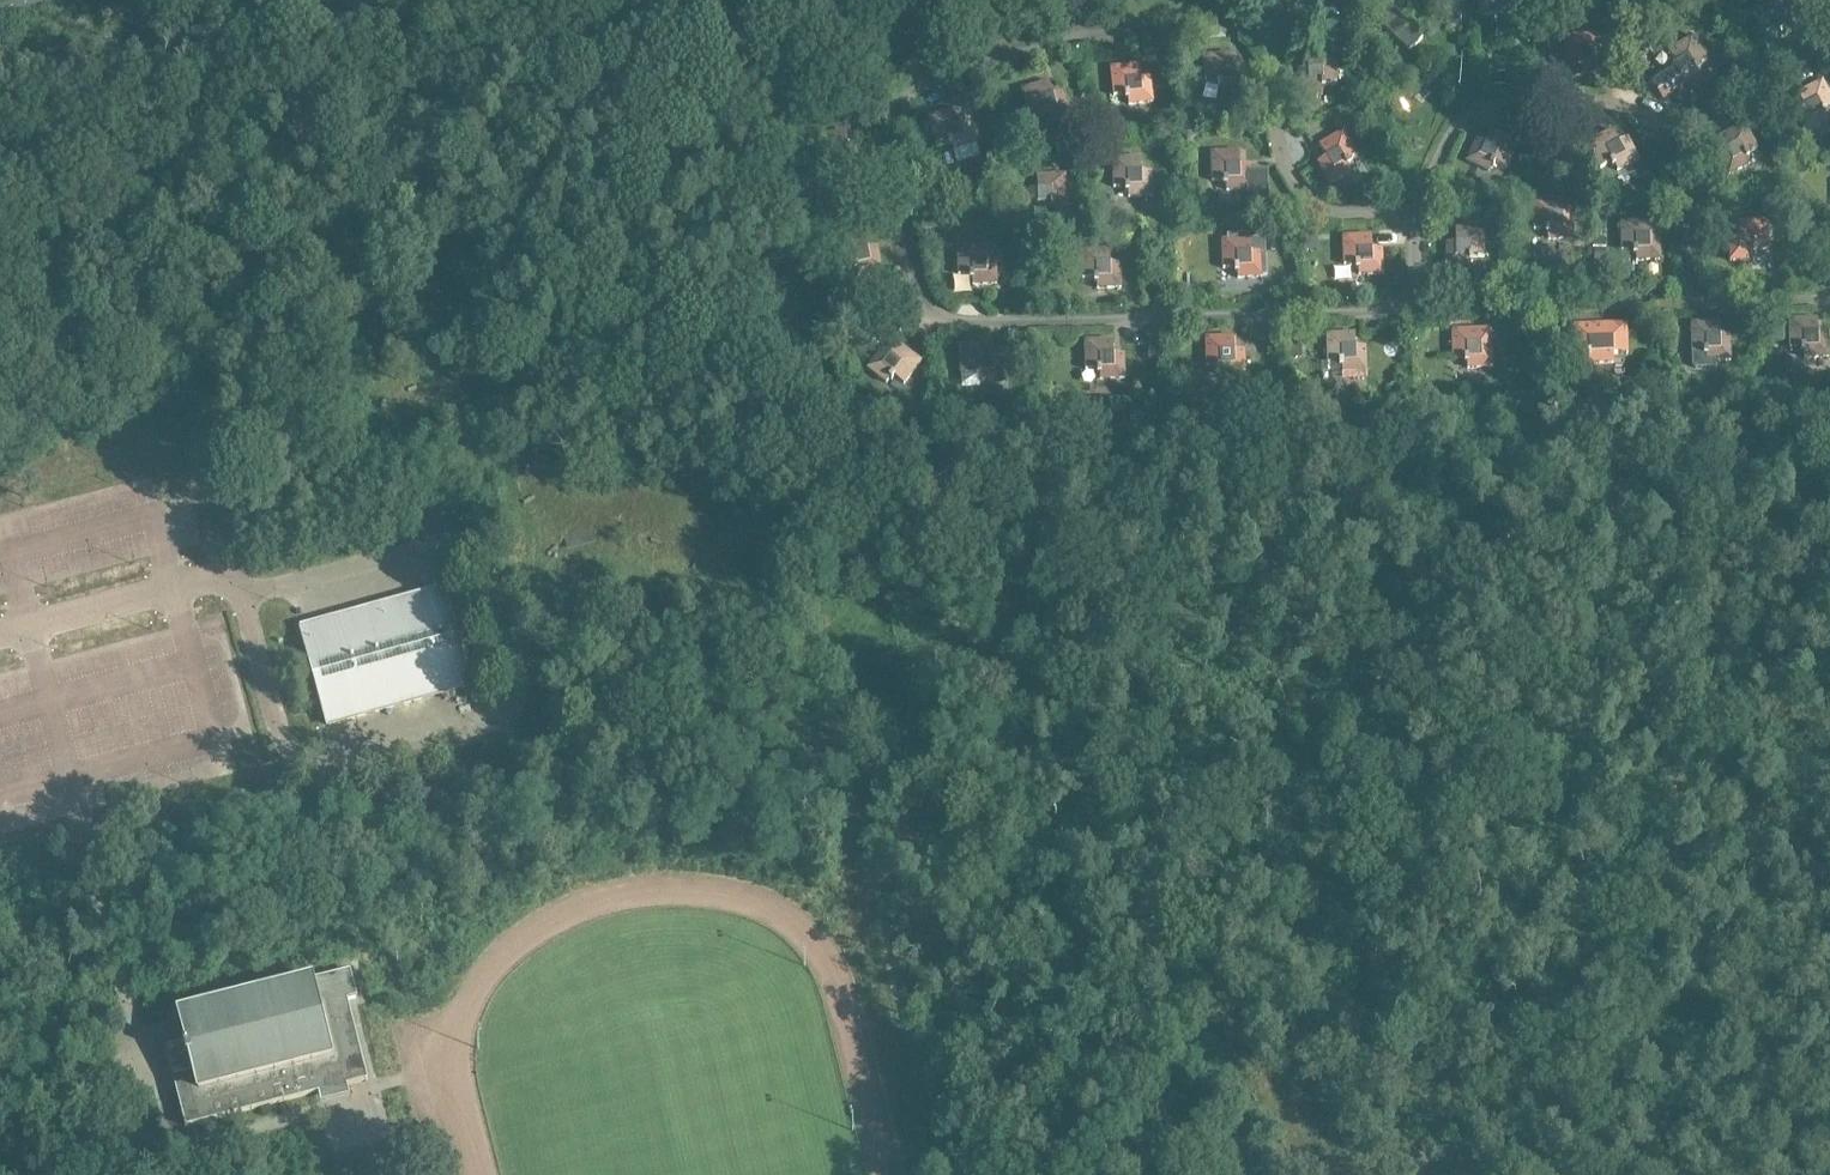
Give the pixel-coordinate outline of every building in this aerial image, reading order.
[(1360,10),(1380,29),(1382,27),(1408,52),(1421,38),(1395,14),(1397,12),(1384,0),(1369,0),(1360,10)] [(1750,27),(1763,51),(1784,39),(1778,29),(1792,21),(1780,0),(1757,0),(1760,6),(1751,11),(1759,23),(1750,27)] [(1593,34),(1565,35),(1566,77),(1582,76),(1582,74),(1605,74),(1604,48),(1608,48),(1607,41),(1605,41),(1605,34),(1593,34)] [(1669,72),(1653,83),(1665,101),(1679,92),(1700,78),(1694,69),(1706,60),(1691,36),(1666,51),(1675,64),(1667,69),(1669,72)] [(1229,54),(1201,57),(1203,86),(1218,85),(1219,94),(1244,93),(1241,66),(1230,68),(1229,54)] [(1305,69),(1295,70),(1296,96),(1322,96),(1322,84),(1336,84),(1335,55),(1305,56),(1305,69)] [(1138,66),(1109,69),(1110,97),(1126,97),(1127,107),(1152,104),(1150,79),(1138,81),(1138,66)] [(1506,75),(1492,76),(1494,88),(1507,86),(1506,75)] [(1049,81),(1021,90),(1028,118),(1044,113),(1048,124),(1069,118),(1062,94),(1054,96),(1049,81)] [(1793,113),(1805,134),(1827,123),(1821,110),(1829,105),(1829,97),(1821,81),(1794,94),(1803,107),(1793,113)] [(954,109),(926,118),(933,145),(948,140),(951,152),(976,145),(970,121),(959,125),(954,109)] [(1364,121),(1359,112),(1350,117),(1355,127),(1364,121)] [(1724,150),(1713,156),(1727,177),(1749,166),(1742,154),(1755,146),(1741,124),(1716,137),(1724,150)] [(1612,130),(1586,143),(1599,167),(1613,160),(1619,171),(1640,159),(1628,138),(1619,142),(1612,130)] [(1326,157),(1317,163),(1329,185),(1352,173),(1346,162),(1358,154),(1344,131),(1318,146),(1326,157)] [(1475,138),(1464,162),(1487,174),(1491,163),(1505,169),(1518,143),(1490,131),(1485,144),(1475,138)] [(1238,151),(1208,152),(1209,181),(1223,181),(1224,192),(1248,192),(1248,205),(1268,205),(1267,173),(1250,173),(1250,166),(1239,166),(1238,151)] [(1139,157),(1111,158),(1113,187),(1128,185),(1128,197),(1154,197),(1153,171),(1140,171),(1139,157)] [(1035,190),(1024,190),(1025,216),(1055,216),(1054,202),(1065,201),(1065,175),(1034,176),(1035,190)] [(1560,200),(1531,201),(1533,231),(1546,230),(1544,241),(1572,240),(1571,215),(1560,215),(1560,200)] [(1764,203),(1764,216),(1783,215),(1783,202),(1764,203)] [(939,217),(920,219),(922,233),(940,231),(939,217)] [(1662,221),(1621,222),(1622,251),(1637,250),(1638,262),(1663,261),(1662,221)] [(1730,237),(1730,263),(1753,263),(1753,251),(1767,251),(1767,222),(1740,222),(1740,237),(1730,237)] [(1443,244),(1443,270),(1469,269),(1469,257),(1484,257),(1483,229),(1454,229),(1454,244),(1443,244)] [(1228,240),(1220,240),(1220,269),(1235,269),(1236,280),(1262,279),(1267,279),(1264,234),(1227,235),(1228,240)] [(1370,235),(1340,237),(1341,265),(1356,266),(1357,277),(1382,276),(1382,249),(1370,248),(1370,235)] [(863,236),(834,241),(839,270),(854,267),(856,277),(881,273),(876,247),(866,250),(863,236)] [(984,246),(955,247),(955,276),(971,276),(971,287),(996,286),(997,259),(985,261),(984,246)] [(1080,249),(1080,279),(1095,279),(1096,288),(1122,287),(1121,262),(1112,262),(1111,248),(1080,249)] [(1604,250),(1593,250),(1593,262),(1603,262),(1604,250)] [(1816,319),(1786,319),(1787,348),(1801,347),(1801,359),(1827,358),(1826,333),(1817,333),(1816,319)] [(1718,322),(1689,323),(1689,352),(1692,352),(1692,365),(1695,368),(1714,368),(1718,365),(1718,362),(1730,362),(1728,336),(1718,336),(1718,322)] [(1626,324),(1571,326),(1572,355),(1587,354),(1587,365),(1612,365),(1612,354),(1626,354),(1626,324)] [(1491,328),(1451,329),(1451,359),(1467,359),(1467,370),(1491,370),(1491,343),(1491,328)] [(1324,334),(1324,363),(1340,363),(1340,374),(1366,373),(1365,348),(1354,347),(1353,333),(1324,334)] [(1204,338),(1203,368),(1218,366),(1218,378),(1244,377),(1244,351),(1233,351),(1232,336),(1204,338)] [(1083,342),(1083,370),(1098,369),(1098,381),(1123,381),(1123,354),(1112,355),(1112,341),(1083,342)] [(1302,343),(1289,344),(1289,358),(1302,358),(1302,343)] [(880,349),(864,370),(884,385),(891,376),(903,385),(920,362),(897,344),(889,356),(880,349)] [(991,344),(961,345),(962,374),(977,374),(977,384),(1004,384),(1002,358),(991,359),(991,344)] [(1268,346),(1268,357),(1282,357),(1281,345),(1268,346)] [(1159,350),(1150,351),(1151,362),(1160,362),(1159,350)] [(301,628),(328,725),(471,686),(443,589),(301,628)] [(185,1127),(347,1085),(368,1080),(347,997),(357,995),(350,968),(179,1014),(186,1042),(165,1047),(185,1127)]
